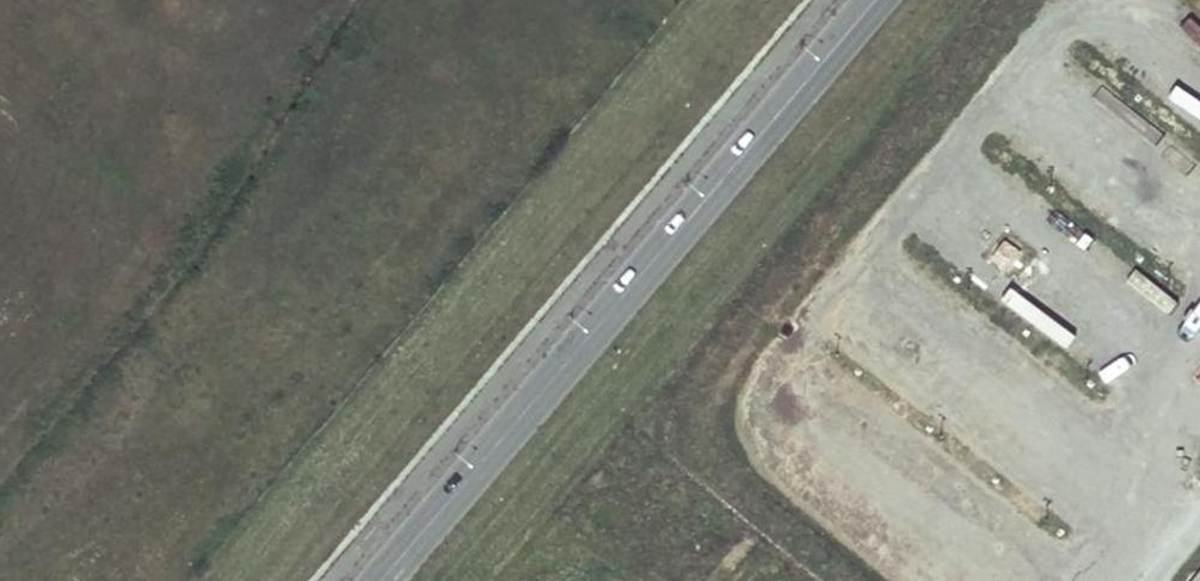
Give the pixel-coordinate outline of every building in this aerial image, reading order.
[(1192,580),(1199,580),(1199,571),(1192,580)]
